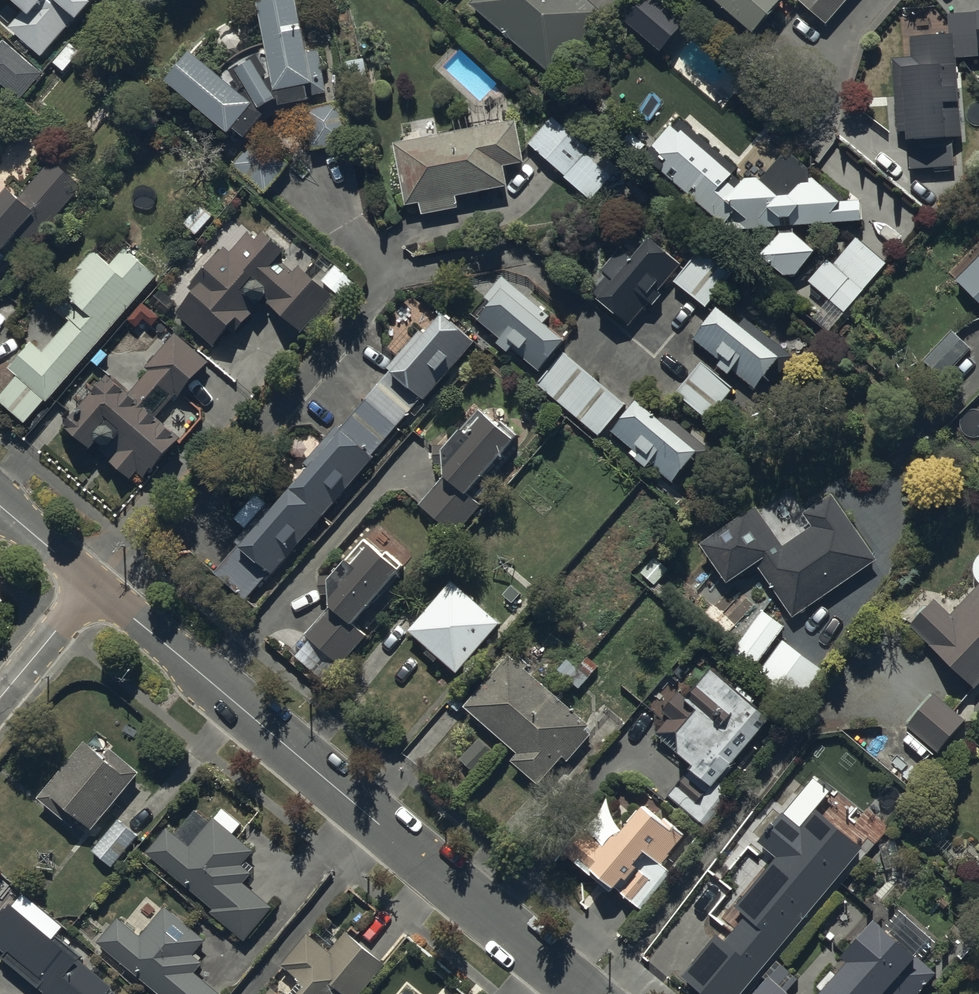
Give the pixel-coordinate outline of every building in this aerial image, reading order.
[(23,5),(6,24),(39,54),(76,14),(80,18),(97,0),(18,0),(23,5)] [(191,47),(167,78),(232,128),(235,125),(247,134),(257,121),(259,123),(276,115),(277,97),(281,96),(282,101),(310,97),(309,93),(327,90),(318,47),(308,49),(299,0),(259,0),(274,74),(266,75),(254,54),(237,64),(250,86),(244,90),(191,47)] [(591,0),(474,0),(472,2),(546,65),(568,39),(584,52),(612,18),(591,0)] [(754,28),(776,0),(719,0),(754,28)] [(829,20),(846,0),(805,0),(829,20)] [(892,56),(897,132),(907,131),(909,168),(956,165),(954,135),(962,134),(957,56),(978,55),(978,7),(977,7),(978,10),(949,12),(950,31),(911,33),(912,55),(892,56)] [(6,44),(0,50),(0,85),(21,103),(44,77),(6,44)] [(305,104),(312,148),(352,142),(346,98),(305,104)] [(550,113),(526,141),(565,173),(563,175),(590,198),(616,168),(550,113)] [(515,118),(395,141),(407,203),(421,200),(424,214),(459,207),(457,194),(507,184),(504,165),(523,161),(515,118)] [(679,132),(670,124),(652,144),(666,156),(658,165),(729,227),(779,226),(779,232),(761,251),(783,273),(796,273),(817,249),(795,231),(794,224),(863,219),(861,197),(842,198),(822,181),(800,181),(790,191),(778,191),(760,176),(744,176),(736,185),(728,178),(733,172),(684,127),(679,132)] [(260,130),(232,163),(264,191),(293,158),(260,130)] [(11,252),(5,247),(19,231),(33,242),(82,183),(50,157),(20,193),(9,185),(0,195),(0,265),(11,252)] [(256,223),(254,225),(232,251),(223,244),(195,278),(199,282),(174,312),(213,345),(227,328),(234,335),(265,298),(304,330),(335,293),(341,298),(355,281),(334,263),(320,280),(298,262),(293,269),(277,256),(285,247),(256,223)] [(683,260),(651,232),(632,254),(621,245),(601,269),(607,274),(593,290),(631,323),(650,300),(654,303),(663,292),(659,288),(683,260)] [(829,330),(887,261),(856,235),(834,262),(827,257),(809,279),(810,281),(806,286),(824,302),(813,316),(829,330)] [(737,269),(705,243),(675,279),(706,306),(737,269)] [(155,273),(124,246),(110,260),(94,247),(76,266),(80,269),(53,303),(70,317),(45,348),(30,336),(7,365),(18,374),(0,397),(0,402),(25,422),(155,273)] [(957,277),(978,300),(978,256),(957,277)] [(550,313),(502,273),(484,295),(491,301),(477,318),(494,332),(491,336),(507,349),(509,346),(537,370),(565,336),(544,319),(550,313)] [(792,353),(744,315),(740,320),(716,302),(690,336),(719,359),(716,363),(728,373),(731,368),(757,389),(769,374),(773,377),(792,353)] [(272,574),(373,455),(372,454),(418,400),(421,402),(476,337),(443,309),(423,332),(419,329),(387,366),(390,369),(341,427),(336,423),(304,461),(306,463),(215,571),(247,598),(269,571),(272,574)] [(945,375),(970,347),(951,329),(925,358),(945,375)] [(210,360),(175,330),(146,365),(148,367),(131,387),(110,369),(65,421),(92,444),(99,436),(104,440),(97,449),(130,478),(138,469),(144,475),(181,433),(158,413),(175,394),(178,397),(210,360)] [(625,402),(562,350),(536,382),(598,434),(625,402)] [(735,385),(704,359),(703,358),(675,391),(707,417),(735,385)] [(712,449),(664,407),(658,413),(638,395),(606,432),(646,465),(649,462),(671,481),(686,463),(694,470),(712,449)] [(468,490),(516,433),(517,431),(501,419),(499,421),(479,406),(446,443),(434,443),(433,462),(445,463),(444,474),(419,503),(449,528),(476,497),(468,490)] [(758,563),(792,614),(878,557),(835,491),(804,511),(812,524),(782,543),(754,501),(699,537),(729,582),(758,563)] [(354,621),(402,564),(403,563),(388,549),(384,552),(366,536),(331,573),(319,573),(319,594),(330,594),(330,604),(305,634),(342,664),(368,633),(354,621)] [(501,620),(452,578),(408,630),(428,646),(423,652),(435,661),(439,656),(458,671),(501,620)] [(951,613),(934,596),(909,623),(976,686),(978,682),(978,583),(951,613)] [(754,667),(782,625),(761,611),(733,653),(754,667)] [(822,669),(782,638),(754,675),(794,706),(822,669)] [(579,688),(601,660),(578,642),(556,669),(579,688)] [(591,721),(510,653),(507,650),(471,693),(461,685),(446,702),(458,711),(463,704),(486,723),(458,757),(476,773),(504,740),(517,751),(511,759),(540,784),(564,756),(569,760),(591,734),(585,729),(591,721)] [(737,685),(714,665),(686,696),(679,691),(663,709),(670,715),(655,733),(679,754),(682,750),(694,760),(690,765),(712,784),(717,778),(719,780),(735,763),(732,760),(764,724),(764,709),(755,701),(758,697),(740,682),(737,685)] [(926,765),(965,718),(933,692),(895,739),(926,765)] [(90,831),(139,769),(109,746),(103,753),(83,737),(36,796),(68,822),(72,817),(90,831)] [(782,944),(862,846),(840,828),(855,809),(832,790),(816,810),(795,793),(774,819),(772,818),(765,827),(767,828),(757,840),(776,856),(735,905),(747,914),(722,945),(725,947),(711,963),(739,986),(752,970),(757,974),(767,962),(771,965),(786,947),(782,944)] [(669,852),(684,833),(685,832),(644,800),(632,815),(610,797),(586,827),(583,825),(561,852),(611,890),(613,887),(643,911),(673,872),(662,863),(670,853),(669,852)] [(222,806),(189,844),(166,825),(146,849),(212,906),(209,909),(245,940),(274,906),(245,881),(256,869),(245,860),(254,850),(233,832),(241,822),(222,806)] [(139,835),(118,817),(92,849),(113,867),(139,835)] [(1,955),(44,991),(42,993),(120,993),(112,988),(114,985),(89,965),(92,961),(57,932),(63,924),(22,890),(0,917),(0,945),(6,949),(1,955)] [(98,942),(160,993),(223,993),(196,971),(203,962),(192,953),(205,938),(165,904),(156,915),(152,913),(139,929),(124,917),(121,921),(118,918),(98,942)] [(833,966),(817,985),(822,988),(819,991),(823,993),(889,993),(885,991),(919,952),(875,915),(843,953),(849,958),(838,970),(833,966)] [(345,993),(359,993),(385,961),(345,929),(328,950),(305,931),(281,962),(301,978),(288,993),(344,993),(345,993)] [(767,974),(750,993),(790,993),(767,974)] [(406,985),(399,993),(416,993),(406,985)]
